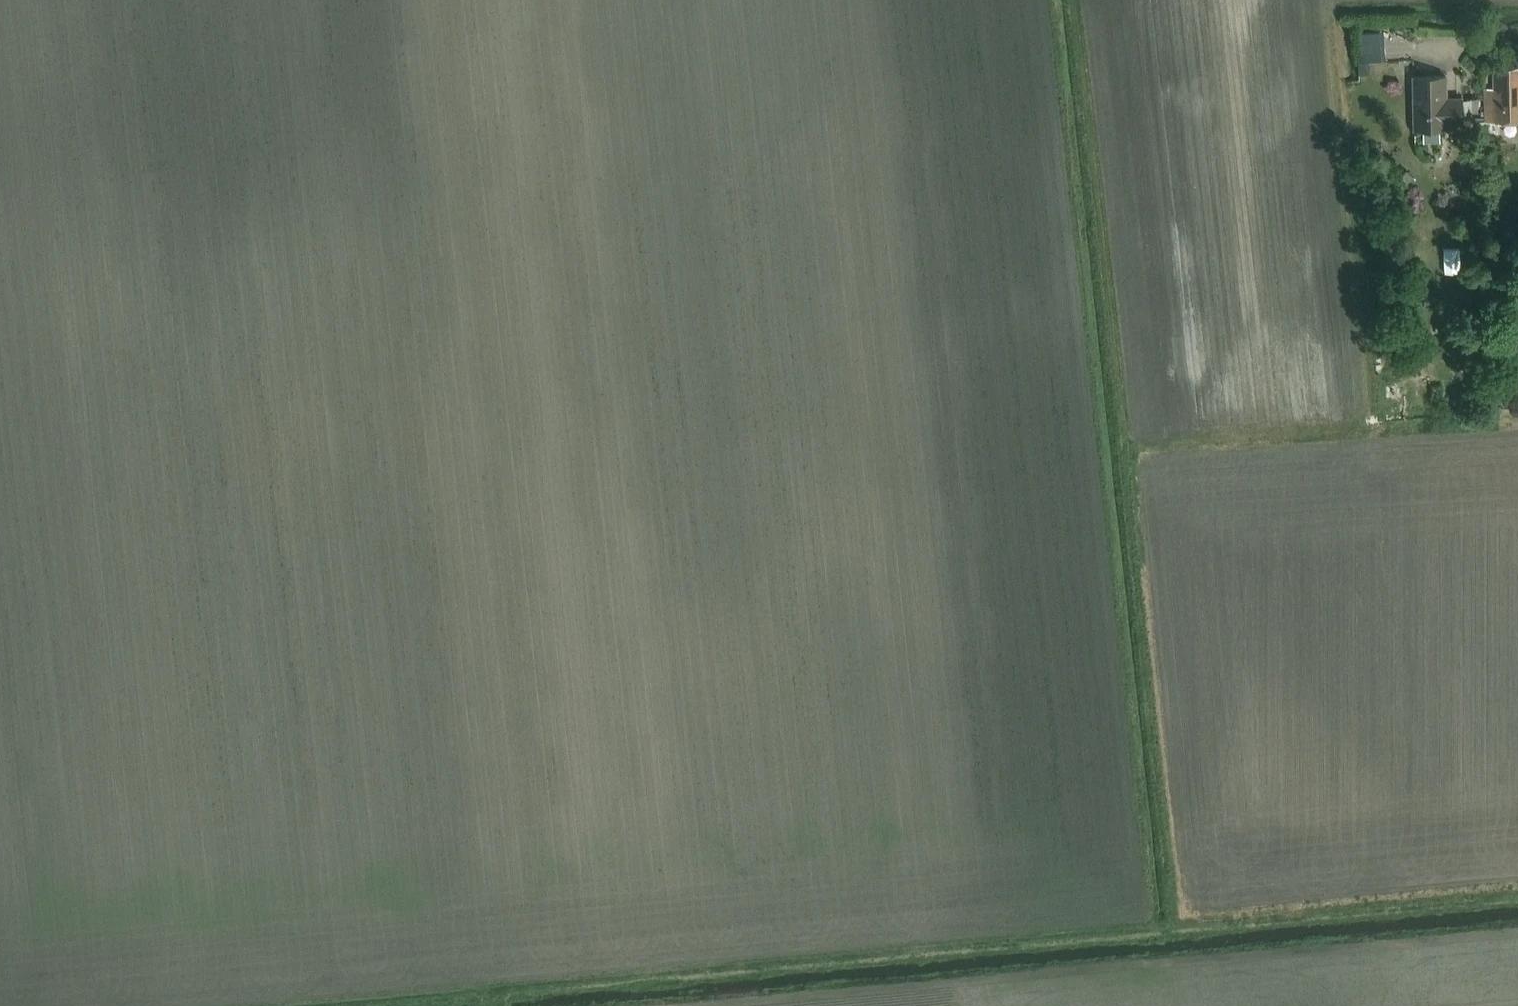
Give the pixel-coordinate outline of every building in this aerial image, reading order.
[(1384,57),(1384,28),(1361,28),(1361,57),(1384,57)] [(1368,72),(1368,61),(1362,61),(1359,61),(1360,73),(1368,72)] [(1494,66),(1494,88),(1485,88),(1485,122),(1517,121),(1517,65),(1494,66)] [(1463,122),(1463,98),(1446,98),(1446,75),(1414,76),(1415,128),(1447,128),(1447,122),(1463,122)]
